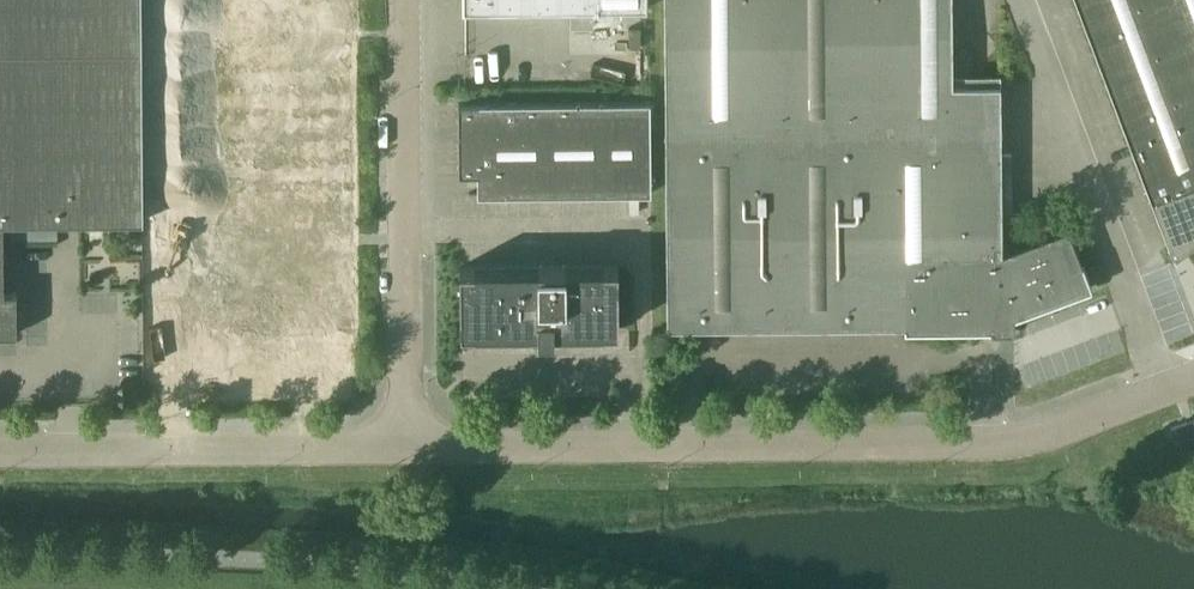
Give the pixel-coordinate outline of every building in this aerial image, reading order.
[(141,0),(0,0),(0,333),(16,333),(16,291),(4,292),(3,221),(143,219),(141,0)] [(202,345),(303,344),(300,0),(199,0),(202,345)] [(642,0),(462,0),(462,10),(642,8),(642,0)] [(952,0),(665,0),(668,327),(991,324),(991,328),(991,329),(992,330),(993,331),(1013,331),(1015,329),(1014,316),(1090,287),(1067,228),(1002,252),(1000,84),(953,84),(952,0)] [(1118,110),(1167,243),(1164,246),(1172,256),(1182,249),(1193,242),(1193,0),(1077,0),(1118,110)] [(652,192),(651,101),(458,102),(458,172),(477,172),(477,193),(652,192)] [(619,328),(619,265),(461,266),(461,329),(540,329),(540,336),(555,335),(555,328),(619,328)] [(1193,418),(1170,427),(1175,440),(1193,433),(1193,419),(1193,418)]
